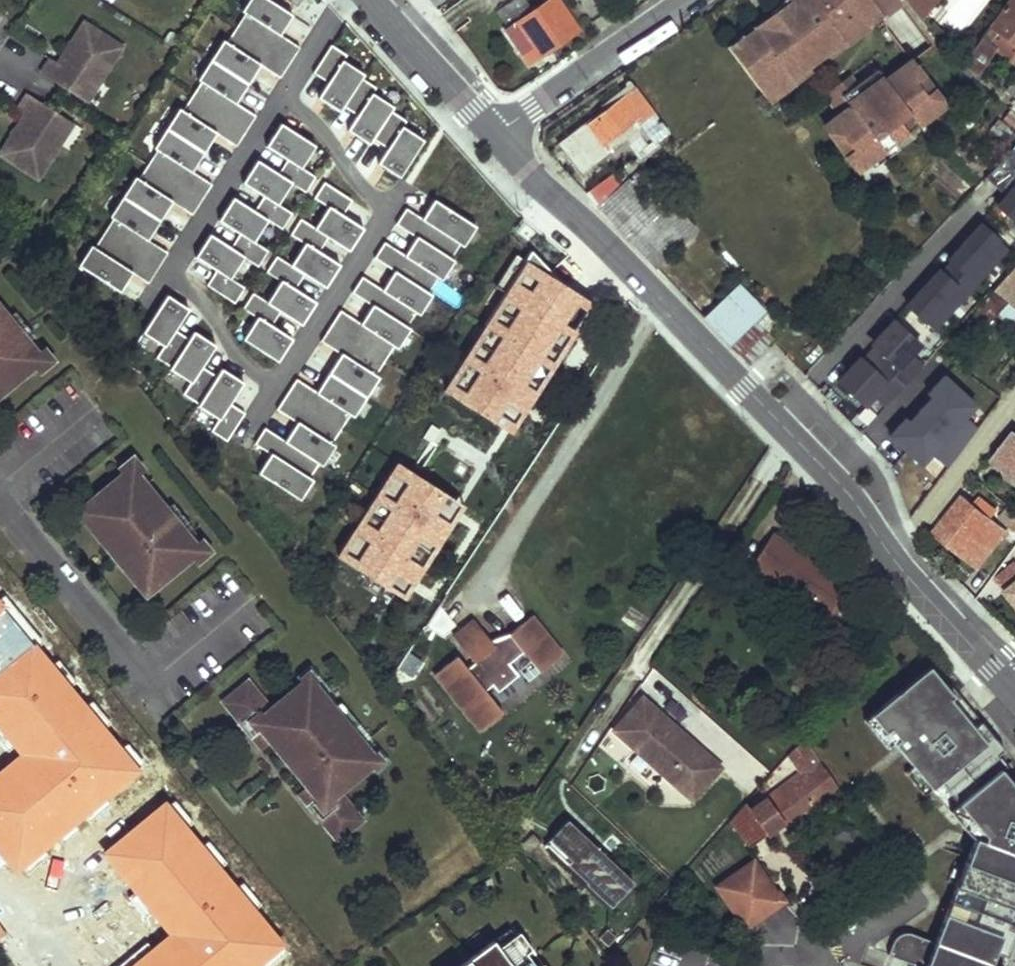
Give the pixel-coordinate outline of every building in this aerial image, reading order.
[(163,0),(122,0),(119,6),(167,36),(182,12),(163,0)] [(245,13),(236,27),(243,31),(290,61),(299,47),(279,34),(292,15),(269,0),(248,0),(241,11),(245,13)] [(509,29),(524,52),(535,44),(543,55),(579,29),(559,0),(551,0),(509,29)] [(726,44),(764,95),(776,86),(779,90),(792,80),(785,70),(793,63),(798,69),(832,43),(827,37),(836,31),(843,41),(856,31),(853,27),(865,18),(851,0),(779,0),(771,6),(770,6),(769,8),(768,9),(768,11),(768,13),(769,14),(769,16),(770,17),(764,21),(761,17),(751,25),(754,29),(743,37),(740,33),(726,44)] [(865,18),(868,22),(896,0),(851,0),(865,18)] [(919,9),(925,0),(915,0),(919,9)] [(919,9),(933,17),(943,0),(925,0),(919,9)] [(986,21),(994,27),(1003,15),(1014,23),(1014,0),(1003,0),(986,21)] [(74,45),(65,59),(61,57),(57,63),(50,58),(40,73),(87,103),(122,48),(83,23),(70,42),(74,45)] [(280,78),(290,61),(243,31),(236,27),(226,42),(223,40),(211,58),(221,65),(248,83),(260,65),(280,78)] [(996,48),(981,38),(962,65),(976,75),(996,48)] [(70,42),(61,57),(65,59),(74,45),(70,42)] [(535,44),(524,52),(532,63),(543,55),(535,44)] [(362,79),(365,75),(344,62),(347,56),(332,46),(314,73),(329,83),(319,98),(341,112),(345,106),(362,79)] [(221,65),(211,58),(197,79),(200,82),(192,95),(199,100),(246,130),(256,116),(235,103),(248,83),(221,65)] [(848,105),(823,124),(855,165),(863,159),(866,161),(934,109),(932,107),(941,100),(909,58),(884,77),(875,66),(853,82),(840,93),(843,96),(848,105)] [(848,75),(825,93),(833,104),(843,96),(840,93),(853,82),(848,75)] [(392,112),(394,108),(373,94),(377,88),(362,79),(345,106),(358,115),(349,130),(371,144),(374,139),(392,112)] [(635,87),(562,143),(581,169),(625,136),(640,155),(645,151),(645,149),(668,130),(635,87)] [(20,120),(24,122),(15,137),(11,134),(0,153),(0,155),(37,178),(73,124),(27,94),(17,109),(24,114),(20,120)] [(182,110),(179,108),(166,127),(198,147),(204,151),(216,133),(236,146),(246,130),(199,100),(192,95),(182,110)] [(1012,110),(1003,120),(1014,130),(1014,113),(1012,110)] [(388,148),(377,163),(399,177),(423,140),(402,126),(406,121),(392,112),(374,139),(388,148)] [(20,120),(11,134),(15,137),(24,122),(20,120)] [(315,146),(281,124),(267,146),(287,159),(278,173),(292,182),(306,191),(315,176),(301,167),(315,146)] [(202,198),(212,184),(192,171),(204,151),(198,147),(166,127),(153,148),(156,150),(148,163),(202,198)] [(631,155),(587,194),(655,266),(696,227),(646,172),(631,155)] [(987,176),(1007,194),(999,204),(1014,219),(1014,164),(1006,155),(987,176)] [(268,219),(282,228),(292,213),(278,204),(292,182),(278,173),(258,160),(244,182),(264,195),(254,210),(256,211),(268,219)] [(202,198),(148,163),(138,179),(134,176),(122,195),(160,220),(172,202),(192,215),(202,198)] [(328,236),(349,250),(363,228),(342,215),(352,200),(325,183),(315,198),(328,207),(315,227),(328,236)] [(158,267),(168,252),(148,240),(160,220),(122,195),(109,216),(112,218),(104,232),(158,267)] [(234,197),(219,221),(239,234),(230,247),(244,256),(259,265),(268,251),(254,241),(268,219),(256,211),(254,210),(234,197)] [(476,226),(434,199),(423,217),(408,208),(398,223),(417,236),(451,258),(460,244),(463,246),(476,226)] [(304,273),(325,287),(340,265),(319,251),(328,236),(315,227),(302,219),(291,235),(304,243),(291,264),(304,273)] [(1009,247),(982,222),(955,252),(959,255),(948,266),(972,288),(1009,247)] [(77,265),(120,292),(132,273),(148,283),(158,267),(104,232),(94,247),(90,245),(77,265)] [(215,270),(206,285),(234,303),(244,287),(230,278),(244,256),(230,247),(210,234),(195,257),(215,270)] [(404,255),(385,243),(376,258),(395,270),(429,292),(438,278),(441,280),(454,260),(451,258),(417,236),(404,255)] [(281,310),(302,324),(316,302),(294,288),(304,273),(291,264),(278,256),(267,272),(280,281),(267,301),(281,310)] [(935,274),(908,303),(935,328),(972,288),(948,266),(938,277),(935,274)] [(363,278),(354,292),(373,304),(407,326),(415,312),(419,315),(432,294),(429,292),(395,270),(382,290),(363,278)] [(735,292),(707,320),(733,348),(762,320),(735,292)] [(257,317),(243,339),(277,361),(292,339),(271,325),(281,310),(267,301),(254,293),(244,309),(257,317)] [(189,309),(168,295),(144,332),(164,346),(156,357),(171,368),(190,339),(175,330),(189,309)] [(994,295),(960,333),(970,343),(995,315),(1014,333),(1014,313),(994,295)] [(16,329),(26,321),(8,299),(0,306),(0,309),(16,329)] [(385,360),(394,346),(397,348),(410,328),(407,326),(373,304),(360,323),(341,311),(332,326),(385,360)] [(36,367),(29,358),(22,350),(29,344),(16,329),(0,309),(0,395),(36,367)] [(894,319),(876,339),(879,341),(869,353),(904,385),(922,364),(911,354),(921,344),(894,319)] [(776,332),(762,320),(733,348),(748,365),(776,332)] [(321,341),(340,354),(329,372),(366,396),(379,377),(375,375),(385,360),(332,326),(321,341)] [(215,346),(195,332),(190,339),(171,368),(170,370),(190,382),(183,394),(200,404),(218,377),(202,367),(215,346)] [(57,361),(45,346),(29,358),(36,367),(41,373),(57,361)] [(856,360),(838,380),(865,405),(875,394),(886,404),(904,385),(869,353),(859,364),(856,360)] [(924,376),(960,406),(977,386),(959,370),(958,371),(940,356),(924,376)] [(243,382),(222,369),(218,377),(200,404),(199,406),(219,419),(211,431),(227,441),(244,413),(230,404),(243,382)] [(350,415),(353,417),(366,396),(329,372),(316,392),(296,379),(286,393),(341,428),(350,415)] [(286,393),(276,409),(296,422),(285,440),(319,462),(322,464),(335,445),(331,443),(341,428),(286,393)] [(253,443),(270,454),(258,473),(300,499),(313,479),(309,477),(319,462),(285,440),(264,427),(253,443)] [(993,458),(1014,475),(1014,432),(1014,431),(993,458)] [(116,465),(123,473),(129,480),(145,467),(131,452),(116,465)] [(77,513),(105,546),(128,528),(120,518),(125,515),(152,548),(148,552),(140,542),(117,561),(145,595),(192,557),(186,549),(179,540),(186,535),(173,519),(156,497),(144,483),(137,489),(129,480),(123,473),(77,513)] [(156,497),(173,519),(183,512),(165,490),(156,497)] [(973,504),(964,496),(936,530),(978,565),(1005,531),(989,518),(994,512),(978,499),(973,504)] [(1002,519),(1014,529),(1014,513),(1011,510),(1002,519)] [(128,528),(105,546),(117,561),(140,542),(148,552),(152,548),(125,515),(120,518),(128,528)] [(841,591),(848,581),(771,531),(748,566),(775,584),(769,593),(790,607),(796,597),(825,616),(841,591)] [(214,552),(202,536),(186,549),(192,557),(198,564),(214,552)] [(857,602),(841,591),(825,616),(823,620),(838,629),(857,602)] [(457,656),(435,673),(481,730),(503,713),(485,691),(492,685),(498,692),(518,676),(509,664),(523,652),(540,673),(564,653),(533,615),(508,634),(501,637),(506,651),(502,655),(496,647),(490,640),(475,621),(454,637),(475,664),(468,668),(457,656)] [(506,651),(501,637),(490,640),(496,647),(502,655),(506,651)] [(313,667),(308,660),(300,666),(294,671),(300,679),(307,674),(312,680),(319,674),(313,667)] [(888,955),(918,965),(919,965),(999,965),(992,963),(996,953),(1014,903),(1014,787),(1001,769),(1006,765),(997,755),(1004,750),(993,737),(986,743),(958,708),(945,718),(937,709),(957,692),(933,663),(870,715),(884,732),(889,728),(897,739),(893,742),(894,743),(912,766),(931,789),(940,782),(985,836),(983,840),(974,837),(974,838),(974,839),(982,842),(979,851),(970,848),(964,864),(956,885),(934,942),(912,933),(906,933),(902,933),(899,935),(896,937),(892,943),(888,955)] [(267,736),(289,763),(302,780),(325,761),(318,752),(322,748),(350,781),(345,785),(337,776),(314,795),(328,811),(320,817),(356,863),(374,848),(364,836),(370,831),(358,816),(390,790),(397,785),(392,778),(372,754),(354,733),(312,680),(307,674),(300,679),(268,705),(256,690),(250,695),(239,683),(222,697),(259,743),(267,736)] [(250,695),(256,690),(246,678),(239,683),(250,695)] [(993,737),(957,692),(937,709),(945,718),(958,708),(986,743),(993,737)] [(720,768),(684,736),(681,739),(658,720),(662,716),(640,697),(619,722),(638,738),(631,746),(692,800),(720,768)] [(870,715),(864,720),(887,749),(894,743),(893,742),(897,739),(889,728),(884,732),(870,715)] [(684,736),(662,716),(658,720),(681,739),(684,736)] [(631,746),(638,738),(619,722),(612,729),(631,746)] [(379,748),(361,727),(354,733),(372,754),(379,748)] [(750,807),(733,818),(751,845),(837,785),(803,738),(787,768),(791,773),(795,770),(803,780),(755,813),(750,807)] [(325,761),(302,780),(314,795),(337,776),(345,785),(350,781),(322,748),(318,752),(325,761)] [(912,766),(905,772),(924,795),(931,789),(912,766)] [(940,782),(931,789),(971,837),(974,838),(974,837),(983,840),(985,836),(940,782)] [(568,816),(545,841),(612,905),(636,881),(568,816)] [(380,843),(370,831),(364,836),(374,848),(380,843)] [(982,842),(974,839),(970,848),(979,851),(982,842)] [(737,872),(718,886),(746,926),(782,901),(747,851),(731,863),(737,872)] [(955,861),(947,881),(956,885),(964,864),(955,861)] [(1008,957),(1014,940),(1014,903),(996,953),(1008,957)] [(509,928),(493,940),(498,946),(514,935),(509,928)] [(526,952),(532,948),(519,931),(514,935),(498,946),(493,940),(457,965),(536,965),(526,952)]
